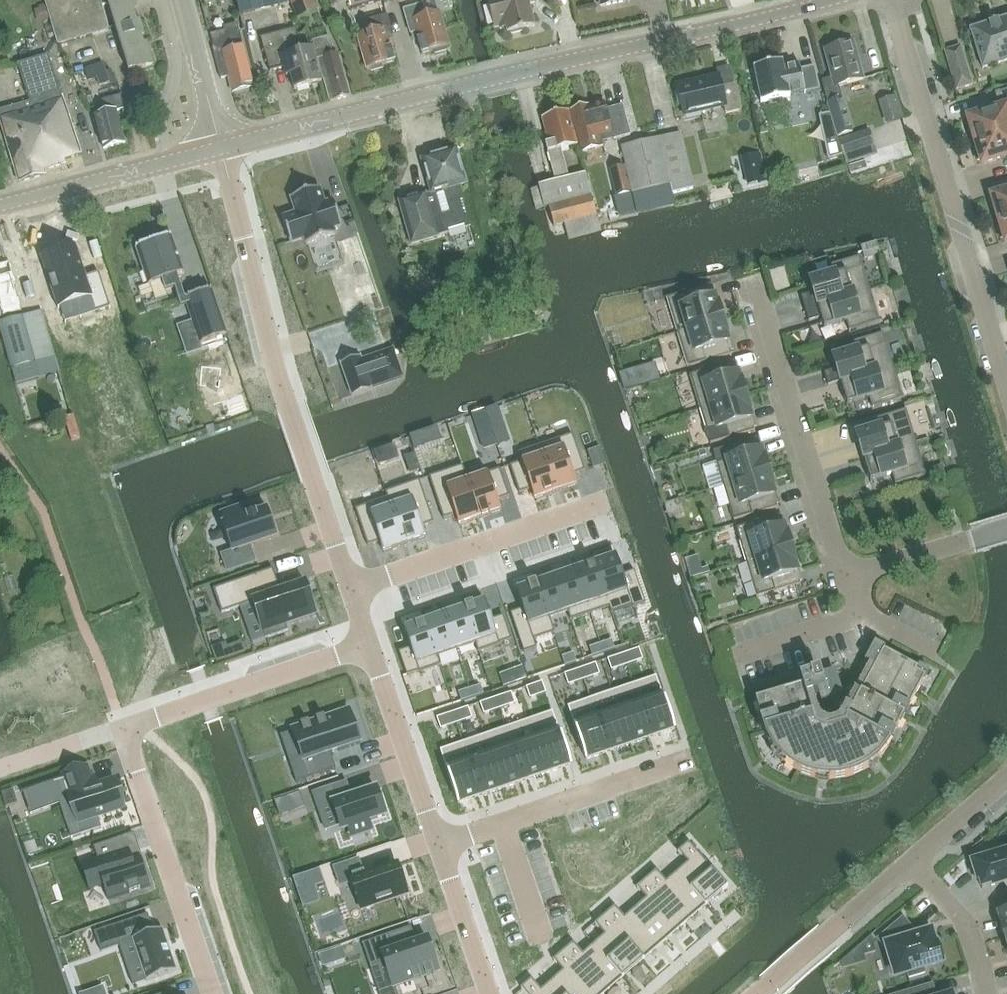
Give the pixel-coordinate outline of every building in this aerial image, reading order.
[(52,27),(56,38),(58,45),(108,29),(101,6),(107,5),(106,2),(107,2),(106,0),(44,0),(52,27)] [(106,2),(107,5),(128,73),(154,65),(147,42),(144,43),(142,36),(145,35),(140,19),(137,20),(134,10),(137,9),(134,0),(114,0),(107,2),(106,2)] [(240,15),(286,3),(286,0),(236,0),(240,15)] [(297,20),(305,17),(318,11),(313,0),(289,0),(297,20)] [(352,9),(382,0),(350,0),(352,9)] [(494,28),(499,27),(500,30),(506,29),(508,33),(510,33),(511,35),(521,32),(522,30),(534,26),(529,5),(536,4),(535,0),(499,0),(488,3),(494,28)] [(421,6),(404,11),(410,34),(415,33),(421,54),(433,51),(435,55),(447,51),(446,47),(449,46),(439,12),(424,16),(421,6)] [(372,31),(357,35),(366,69),(370,69),(371,73),(383,69),(382,65),(394,62),(388,41),(393,39),(387,16),(369,21),(372,31)] [(971,30),(982,68),(1006,61),(1006,19),(971,30)] [(220,79),(228,77),(232,91),(253,86),(239,32),(238,27),(210,35),(214,48),(212,48),(220,79)] [(302,53),(296,30),(261,39),(270,72),(284,68),(286,77),(290,75),(294,90),(321,83),(313,50),(302,53)] [(313,42),(330,102),(349,97),(337,53),(332,54),(327,38),(313,42)] [(832,78),(821,81),(828,105),(842,101),(838,86),(863,79),(853,42),(850,43),(847,41),(838,44),(836,47),(824,50),(832,78)] [(960,46),(945,51),(956,89),(971,85),(960,46)] [(18,184),(46,176),(45,172),(65,166),(63,160),(78,156),(48,55),(17,64),(29,103),(0,112),(0,125),(18,184)] [(805,93),(819,90),(814,67),(800,70),(799,64),(798,64),(784,68),(782,62),(754,68),(761,103),(790,97),(790,96),(804,93),(804,94),(805,93)] [(88,81),(96,78),(98,86),(108,82),(102,65),(84,71),(88,81)] [(677,86),(684,116),(724,106),(726,114),(739,111),(733,85),(721,88),(718,77),(677,86)] [(1000,108),(968,118),(969,122),(966,123),(970,136),(973,135),(975,143),(995,137),(994,134),(1006,130),(1006,90),(996,94),(1000,108)] [(816,93),(803,95),(806,116),(818,115),(816,93)] [(124,109),(120,95),(100,100),(104,114),(93,117),(102,150),(125,144),(116,111),(124,109)] [(587,106),(571,110),(580,143),(582,153),(604,147),(601,137),(613,134),(605,103),(588,108),(587,106)] [(568,111),(542,118),(549,143),(545,144),(555,182),(569,178),(561,149),(577,145),(568,111)] [(843,156),(874,146),(869,130),(838,140),(843,156)] [(973,149),(977,161),(980,160),(981,164),(1006,156),(1006,130),(994,134),(995,137),(975,143),(977,148),(973,149)] [(659,139),(670,184),(672,194),(693,189),(681,134),(659,139)] [(622,147),(632,193),(670,184),(659,139),(622,147)] [(422,160),(433,195),(444,233),(468,226),(461,201),(462,201),(458,185),(467,183),(464,174),(462,173),(456,150),(422,160)] [(761,153),(741,158),(747,186),(767,181),(761,153)] [(631,193),(625,169),(612,172),(617,195),(631,193)] [(555,182),(539,186),(544,208),(548,207),(554,226),(596,215),(585,174),(569,178),(555,182)] [(319,188),(290,198),(296,213),(282,218),(290,243),(304,238),(306,245),(335,235),(333,229),(341,226),(333,201),(324,204),(319,188)] [(989,201),(993,214),(996,213),(999,221),(1006,219),(1006,191),(991,196),(992,200),(989,201)] [(425,193),(400,200),(412,242),(444,233),(433,195),(426,197),(425,193)] [(619,218),(635,214),(630,194),(614,198),(619,218)] [(1001,239),(1004,238),(1005,242),(1006,241),(1006,219),(999,221),(1000,226),(997,227),(1001,239)] [(343,319),(385,306),(363,230),(321,243),(343,319)] [(171,236),(136,248),(148,285),(162,281),(166,292),(175,288),(181,307),(187,306),(184,298),(181,287),(177,276),(184,273),(171,236)] [(86,278),(75,247),(41,259),(58,308),(90,297),(96,312),(110,307),(99,273),(86,278)] [(810,282),(813,293),(801,296),(805,309),(870,289),(860,257),(829,266),(832,276),(810,282)] [(8,262),(0,264),(0,307),(3,316),(20,311),(13,287),(15,286),(8,262)] [(666,299),(677,333),(723,319),(717,304),(716,300),(714,297),(710,285),(666,299)] [(879,322),(870,289),(805,309),(808,321),(821,318),(824,328),(846,321),(849,331),(879,322)] [(211,290),(184,298),(187,306),(200,344),(226,335),(211,290)] [(22,316),(0,322),(0,328),(11,369),(35,362),(22,316)] [(723,319),(677,333),(687,367),(731,354),(727,342),(729,342),(726,335),(727,334),(723,319)] [(833,359),(836,369),(824,373),(828,386),(840,382),(893,366),(883,333),(852,342),(855,353),(833,359)] [(359,360),(341,366),(351,395),(369,389),(368,388),(400,377),(390,350),(359,361),(359,360)] [(689,375),(700,409),(746,395),(741,380),(740,380),(738,373),(737,374),(733,362),(689,375)] [(655,364),(619,374),(625,390),(660,380),(655,364)] [(869,398),(872,408),(902,399),(893,366),(840,382),(847,404),(869,398)] [(688,370),(676,372),(679,391),(692,388),(688,370)] [(746,395),(700,409),(710,443),(754,430),(750,419),(752,418),(749,411),(750,411),(746,395)] [(497,407),(485,410),(497,444),(508,440),(497,407)] [(863,458),(916,443),(906,410),(859,424),(862,434),(856,436),(863,458)] [(425,445),(421,433),(409,436),(414,449),(425,445)] [(572,435),(539,446),(555,493),(577,486),(573,475),(585,471),(572,435)] [(756,438),(712,452),(723,486),(769,472),(764,457),(763,457),(761,450),(760,450),(756,438)] [(916,443),(863,458),(870,481),(892,474),(895,484),(925,475),(916,443)] [(394,446),(374,452),(378,464),(398,457),(394,446)] [(521,462),(509,466),(519,494),(530,490),(534,500),(555,493),(539,446),(518,453),(521,462)] [(605,465),(599,448),(588,452),(594,468),(605,465)] [(414,454),(405,457),(410,473),(419,469),(414,454)] [(462,466),(429,477),(443,520),(455,516),(458,526),(480,519),(467,481),(468,481),(462,466)] [(468,481),(467,481),(480,519),(501,512),(497,501),(509,497),(499,469),(488,473),(488,474),(468,481)] [(769,472),(723,486),(733,520),(777,507),(773,495),(775,495),(773,488),(773,487),(769,472)] [(419,481),(385,492),(387,498),(388,498),(404,545),(425,538),(422,527),(433,523),(419,481)] [(387,498),(355,509),(367,546),(379,542),(383,552),(404,545),(388,498),(387,498)] [(250,547),(277,538),(267,510),(247,517),(243,506),(220,514),(224,524),(222,525),(231,552),(221,555),(227,572),(255,562),(250,547)] [(779,515),(735,528),(746,563),(792,549),(787,534),(786,534),(784,526),(783,527),(779,515)] [(792,549),(746,563),(756,597),(800,584),(796,572),(798,572),(795,564),(797,564),(792,549)] [(616,556),(594,563),(610,608),(609,608),(611,614),(632,607),(632,609),(645,604),(634,571),(622,575),(616,556)] [(594,563),(575,570),(590,614),(609,608),(610,608),(594,563)] [(273,569),(213,589),(221,614),(253,603),(265,639),(288,631),(285,624),(315,613),(305,583),(281,592),(273,569)] [(575,570),(556,577),(568,612),(567,612),(570,621),(590,614),(575,570)] [(556,577),(537,583),(549,618),(567,612),(568,612),(556,577)] [(522,610),(510,614),(524,653),(537,648),(534,640),(555,633),(549,618),(537,583),(515,590),(522,610)] [(485,601),(463,608),(475,643),(475,644),(478,653),(500,645),(499,644),(511,640),(503,616),(491,620),(485,601)] [(463,608),(444,615),(456,650),(475,644),(475,643),(463,608)] [(444,615),(425,621),(437,657),(438,656),(456,650),(444,615)] [(943,643),(953,623),(945,618),(934,639),(943,643)] [(410,648),(398,652),(407,676),(418,672),(419,673),(441,665),(438,656),(437,657),(425,621),(404,629),(410,648)] [(611,639),(600,643),(603,652),(614,648),(611,639)] [(802,687),(755,701),(760,719),(766,717),(769,728),(764,730),(773,750),(778,747),(785,755),(781,759),(783,761),(786,764),(787,765),(788,766),(790,767),(793,769),(796,771),(804,775),(813,778),(822,779),(831,780),(840,779),(849,777),(851,776),(852,776),(853,775),(856,774),(859,773),(862,771),(865,769),(868,768),(865,764),(874,756),(877,760),(890,742),(885,739),(890,730),(896,732),(904,716),(901,714),(905,707),(908,709),(925,677),(915,672),(917,669),(884,651),(885,648),(874,642),(865,661),(875,666),(845,722),(846,723),(844,726),(826,732),(814,726),(811,714),(806,699),(819,695),(821,702),(837,697),(831,677),(822,680),(819,671),(799,677),(802,687)] [(600,643),(589,647),(592,656),(603,652),(600,643)] [(222,647),(209,652),(214,665),(227,660),(222,647)] [(639,649),(631,651),(635,662),(643,660),(639,649)] [(625,653),(623,654),(627,665),(635,662),(631,651),(625,653)] [(573,652),(562,656),(565,665),(576,662),(573,652)] [(623,654),(615,657),(619,668),(627,665),(623,654)] [(615,657),(607,659),(611,671),(619,668),(615,657)] [(596,663),(588,666),(592,677),(599,675),(596,663)] [(588,666),(580,669),(584,680),(592,677),(588,666)] [(526,679),(522,667),(513,670),(516,682),(526,679)] [(580,669),(572,671),(576,683),(584,680),(580,669)] [(572,671),(564,674),(568,685),(576,683),(572,671)] [(656,676),(633,684),(652,737),(674,729),(656,676)] [(542,682),(534,685),(538,696),(546,693),(542,682)] [(480,684),(469,688),(472,697),(483,693),(480,684)] [(633,684),(612,691),(630,744),(652,737),(633,684)] [(534,685),(526,687),(530,699),(538,696),(534,685)] [(469,688),(458,692),(461,701),(472,697),(469,688)] [(612,691),(590,699),(609,752),(630,744),(612,691)] [(511,692),(503,695),(507,706),(515,704),(511,692)] [(503,695),(495,698),(499,709),(507,706),(503,695)] [(495,698),(487,700),(491,712),(499,709),(495,698)] [(590,699),(568,706),(586,760),(609,752),(590,699)] [(487,700),(479,703),(483,714),(491,712),(487,700)] [(468,707),(460,710),(464,721),(472,718),(468,707)] [(301,756),(290,760),(297,781),(295,782),(296,783),(336,769),(330,754),(360,744),(348,709),(292,729),(301,756)] [(460,710),(452,712),(456,724),(464,721),(460,710)] [(452,712),(444,715),(448,727),(456,724),(452,712)] [(552,712),(527,720),(545,774),(571,765),(552,712)] [(444,715),(436,718),(440,729),(448,727),(444,715)] [(527,720),(506,728),(524,781),(545,774),(527,720)] [(506,728),(484,735),(502,788),(524,781),(506,728)] [(484,735),(462,742),(481,796),(502,788),(484,735)] [(462,742),(440,750),(458,804),(481,796),(462,742)] [(64,777),(20,792),(21,793),(26,791),(33,810),(65,799),(67,806),(72,805),(82,835),(101,828),(97,817),(124,808),(114,781),(97,786),(95,780),(91,781),(86,767),(63,775),(64,777)] [(346,783),(313,794),(318,811),(333,806),(341,831),(349,828),(352,837),(371,831),(368,822),(385,816),(381,805),(380,801),(376,790),(351,798),(346,783)] [(0,790),(0,793),(6,809),(17,805),(11,786),(0,790)] [(304,806),(299,793),(274,801),(279,815),(304,806)] [(98,861),(80,867),(81,868),(86,867),(94,888),(98,887),(99,888),(103,886),(108,899),(149,885),(139,856),(131,859),(124,836),(93,847),(98,861)] [(688,862),(677,872),(704,904),(705,906),(707,905),(705,903),(713,896),(714,898),(727,887),(688,842),(678,851),(688,862)] [(972,863),(978,881),(979,881),(982,889),(1006,881),(1006,852),(972,863)] [(358,860),(333,868),(340,886),(351,882),(361,910),(408,894),(398,865),(367,876),(365,870),(362,871),(358,860)] [(313,886),(323,883),(318,870),(294,878),(303,906),(318,901),(313,886)] [(656,870),(646,879),(685,924),(697,913),(695,911),(704,904),(676,872),(666,881),(656,870)] [(646,898),(635,908),(662,940),(663,940),(671,933),(673,934),(685,924),(646,879),(637,887),(646,898)] [(996,902),(999,914),(998,914),(1000,921),(999,921),(1004,937),(1006,936),(1006,898),(996,902)] [(614,907),(604,915),(643,960),(656,949),(654,947),(661,941),(663,943),(664,942),(663,940),(662,940),(635,908),(623,918),(614,907)] [(147,915),(94,933),(101,953),(119,947),(132,942),(146,981),(177,971),(163,929),(153,932),(147,915)] [(605,934),(593,944),(621,976),(620,976),(622,978),(624,977),(622,975),(629,969),(631,971),(643,960),(604,915),(595,923),(605,934)] [(902,919),(877,939),(884,947),(886,946),(895,976),(907,972),(908,978),(925,973),(923,967),(943,961),(938,944),(934,945),(930,932),(916,936),(902,919)] [(411,927),(362,944),(362,946),(363,945),(371,968),(385,964),(393,987),(438,972),(427,939),(416,943),(411,927)] [(563,951),(600,993),(604,993),(614,985),(612,983),(620,976),(621,976),(593,944),(582,954),(572,943),(563,951)] [(333,963),(329,951),(319,955),(323,966),(333,963)] [(552,981),(563,993),(600,993),(563,951),(553,960),(563,971),(552,981)] [(520,988),(525,993),(563,993),(552,981),(540,991),(530,979),(520,988)] [(925,985),(896,993),(928,993),(925,985)]
